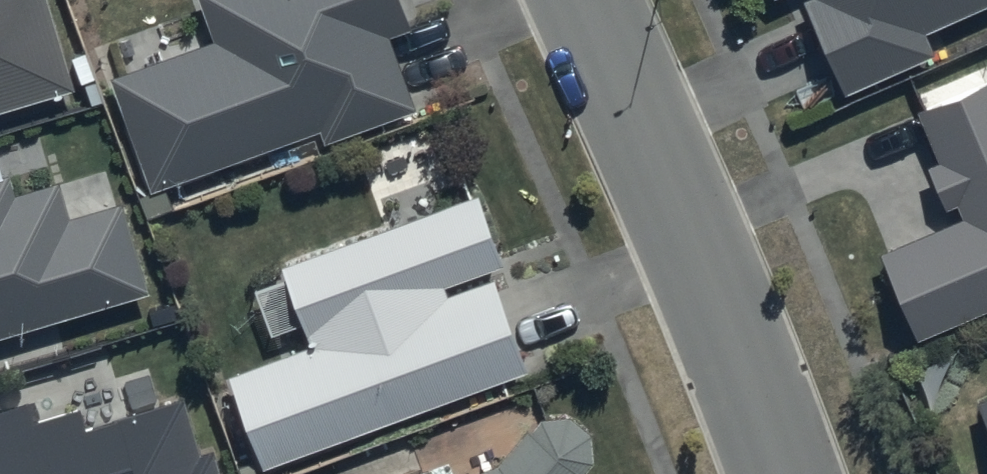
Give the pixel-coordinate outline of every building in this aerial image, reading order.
[(78,91),(50,0),(0,0),(0,115),(78,91)] [(320,133),(325,148),(417,115),(390,42),(412,34),(400,0),(202,0),(218,45),(115,82),(154,192),(320,133)] [(813,0),(800,6),(842,104),(936,63),(923,32),(986,4),(986,0),(813,0)] [(986,310),(986,87),(917,117),(939,167),(927,172),(944,212),(956,207),(961,219),(879,255),(916,340),(986,310)] [(0,180),(0,340),(150,296),(124,205),(71,221),(60,183),(16,196),(10,177),(0,180)] [(235,377),(269,471),(532,375),(496,276),(510,271),(483,196),(283,269),(313,349),(235,377)] [(977,402),(986,426),(986,398),(977,402)] [(0,410),(0,473),(221,473),(213,450),(203,454),(187,402),(89,433),(82,409),(38,423),(31,401),(0,410)] [(530,434),(525,433),(503,467),(485,473),(589,473),(590,473),(591,471),(593,468),(594,466),(595,463),(595,459),(596,456),(596,453),(596,450),(595,447),(594,444),(593,441),(592,438),(591,435),(589,433),(587,430),(585,428),(582,426),(580,424),(577,423),(575,421),(572,420),(569,419),(566,418),(562,418),(559,418),(556,418),(553,419),(550,419),(547,420),(544,422),(542,423),(539,425),(536,427),(534,429),(532,431),(530,434)]
